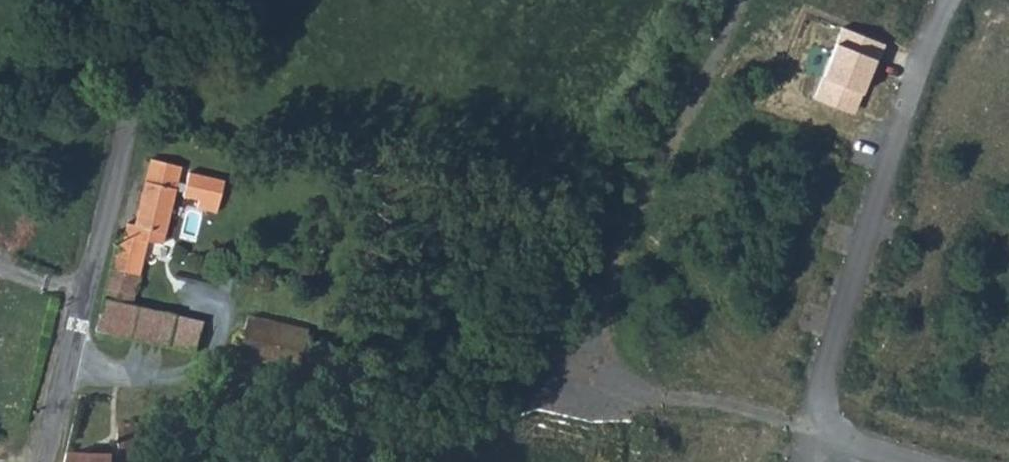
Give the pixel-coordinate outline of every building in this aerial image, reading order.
[(843,27),(837,41),(879,58),(885,44),(843,27)] [(855,114),(879,58),(837,41),(813,97),(855,114)] [(110,268),(138,274),(146,240),(161,244),(180,165),(150,159),(134,223),(127,222),(124,234),(119,233),(110,268)] [(183,200),(220,211),(229,177),(192,167),(183,200)] [(96,330),(166,346),(174,313),(131,304),(138,274),(110,268),(96,330)] [(166,346),(178,348),(195,352),(202,320),(174,313),(166,346)] [(234,362),(292,376),(303,330),(246,317),(234,362)] [(149,432),(137,432),(136,422),(125,422),(125,432),(117,432),(117,455),(66,453),(64,461),(149,461),(149,432)] [(116,423),(117,432),(125,432),(125,422),(116,423)] [(136,422),(137,432),(149,432),(149,422),(136,422)]
